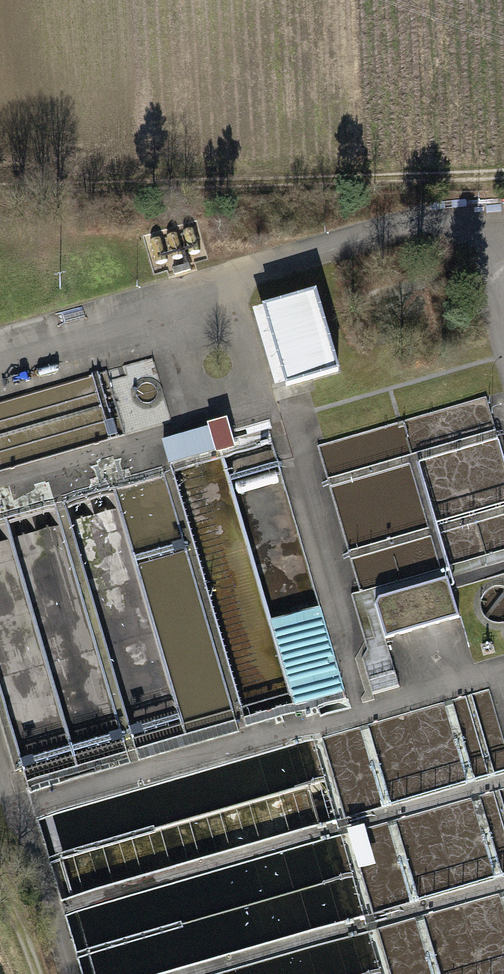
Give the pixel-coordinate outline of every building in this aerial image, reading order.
[(277,391),(341,372),(318,294),(254,313),(277,391)] [(231,423),(164,438),(170,467),(237,451),(231,423)]
